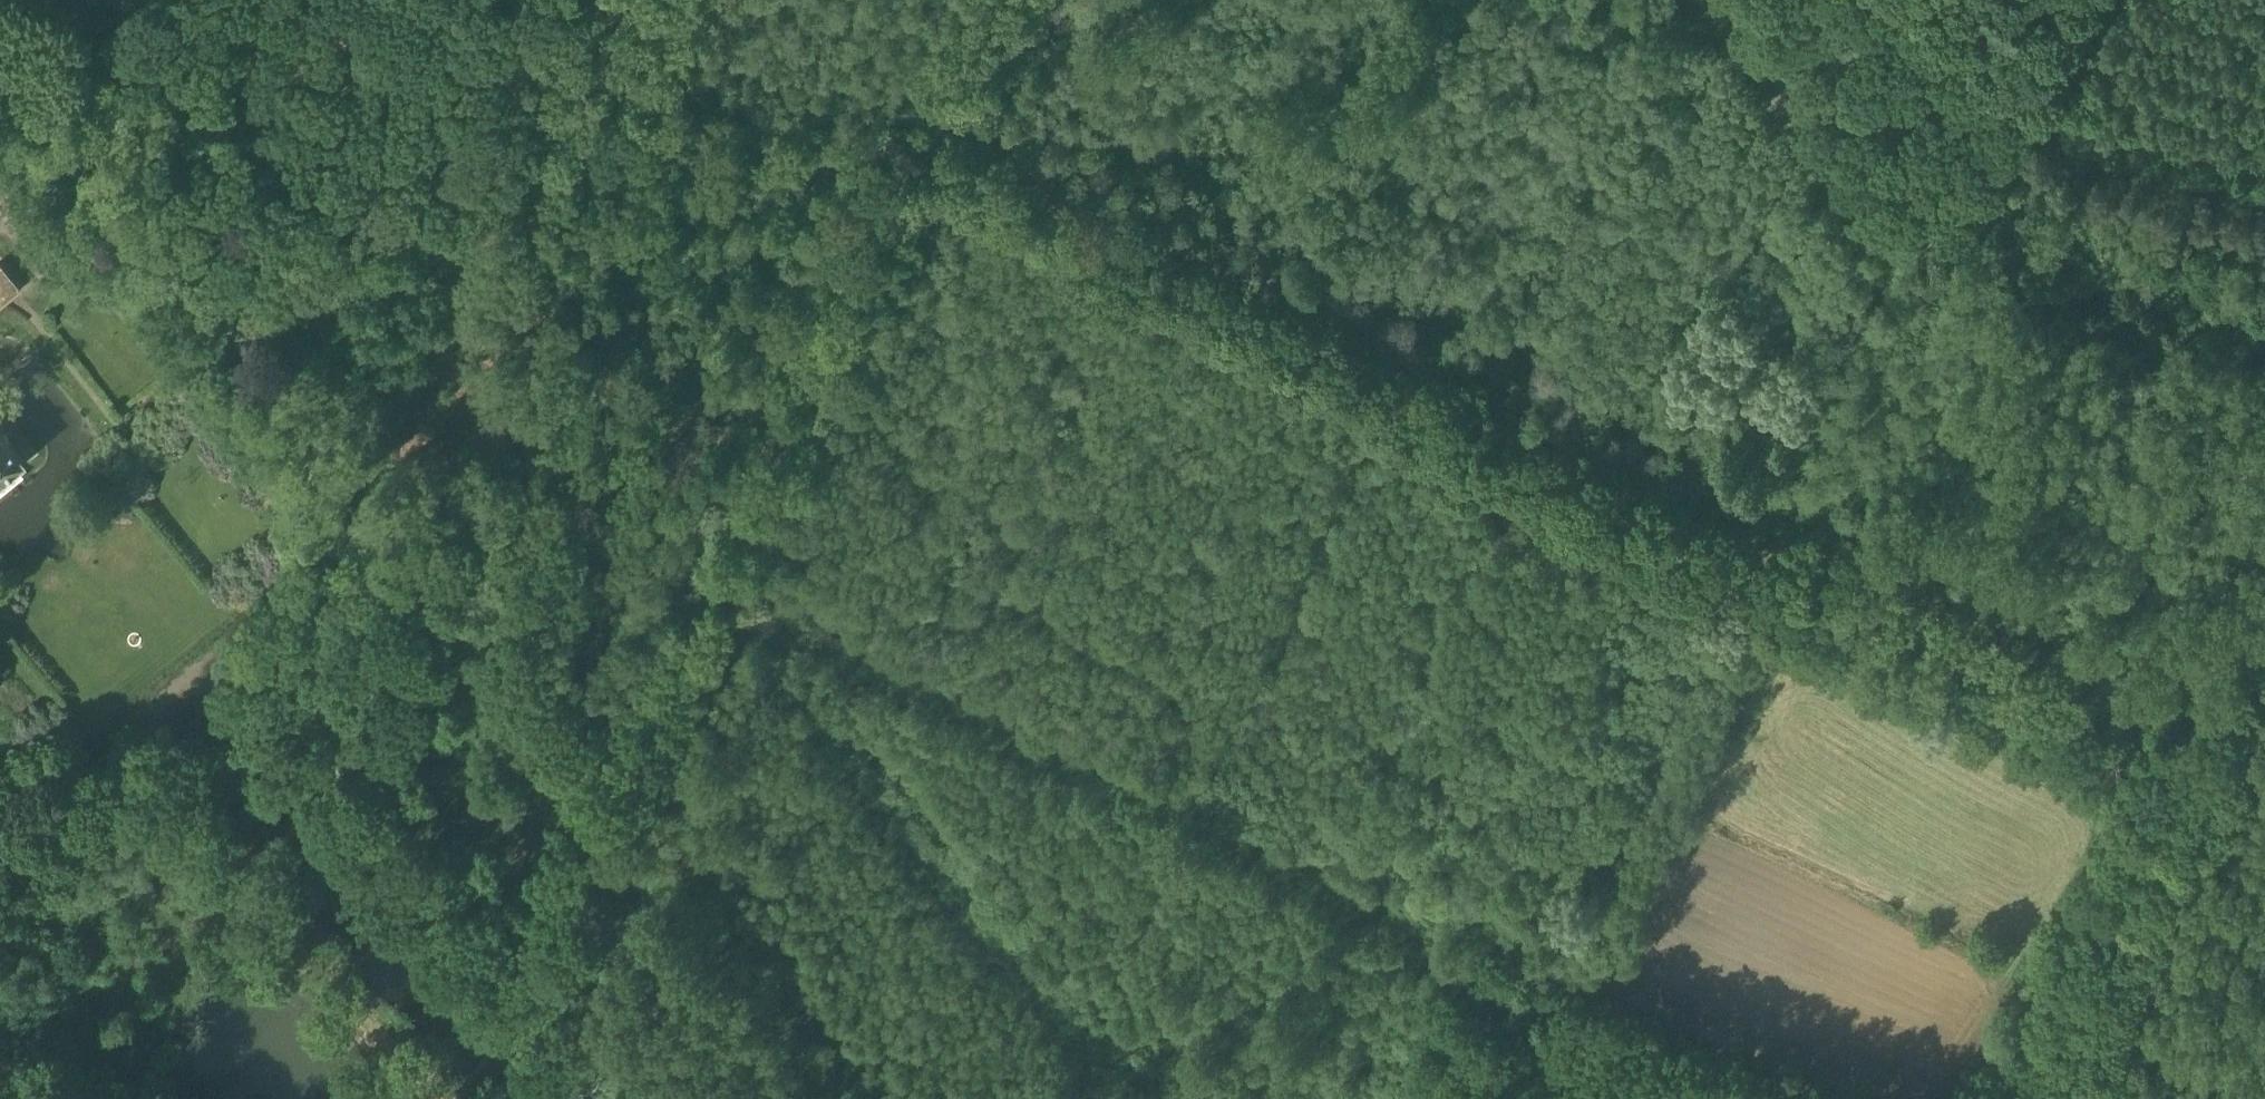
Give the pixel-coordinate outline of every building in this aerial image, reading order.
[(20,289),(0,265),(0,306),(20,289)] [(21,477),(13,467),(25,457),(0,426),(0,495),(21,477)]
